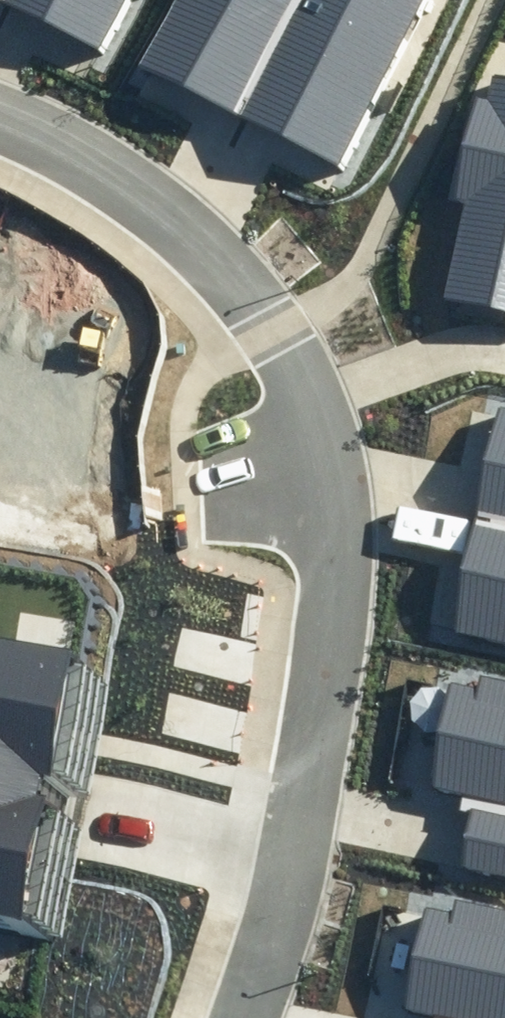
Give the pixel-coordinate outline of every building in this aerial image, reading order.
[(106,51),(131,0),(6,0),(4,3),(106,51)] [(250,120),(307,0),(181,0),(147,71),(250,120)] [(352,168),(433,0),(307,0),(250,120),(352,168)] [(493,74),(488,99),(479,97),(456,200),(464,202),(443,294),(504,308),(504,77),(493,74)] [(498,409),(476,520),(504,526),(504,410),(498,409)] [(476,520),(454,633),(504,643),(504,526),(476,520)] [(0,637),(0,923),(25,929),(84,655),(0,637)] [(457,871),(504,879),(504,675),(483,671),(480,685),(451,679),(432,786),(471,793),(457,871)] [(454,898),(452,911),(423,906),(404,1013),(434,1017),(504,1017),(504,907),(454,898)]
